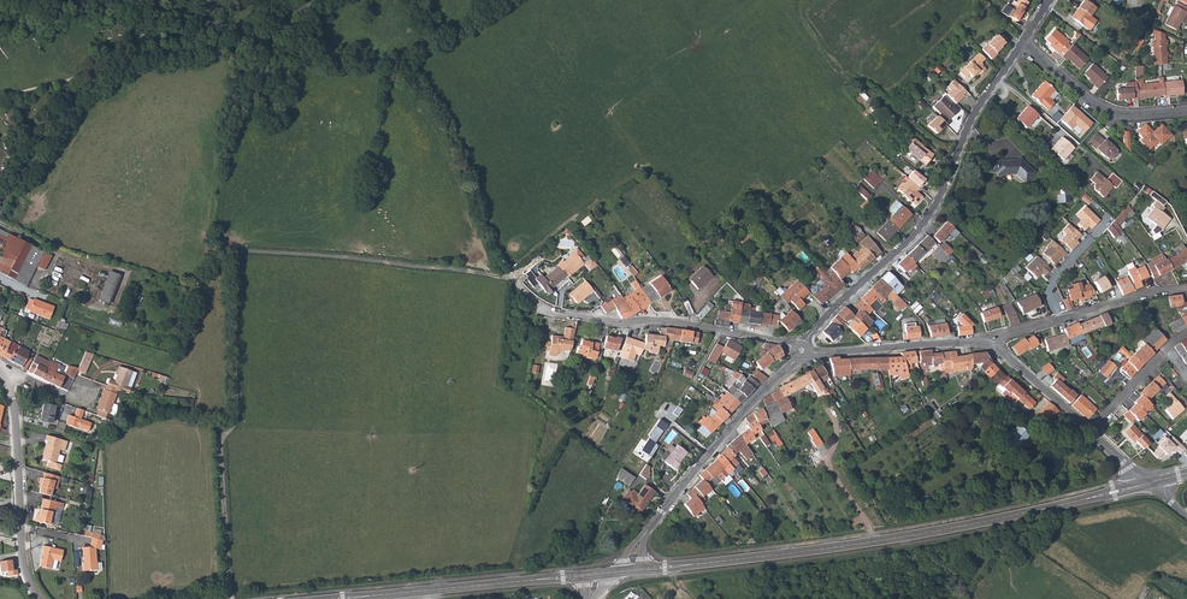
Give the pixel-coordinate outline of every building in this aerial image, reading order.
[(1026,0),(1019,0),(1015,5),(1017,6),(1015,10),(1013,9),(1006,5),(1002,11),(1009,15),(1017,21),(1029,2),(1026,0)] [(1073,19),(1089,29),(1093,23),(1091,21),(1094,18),(1089,15),(1094,7),(1084,0),(1082,0),(1078,7),(1080,9),(1073,19)] [(1164,1),(1161,0),(1160,0),(1156,10),(1159,11),(1164,1)] [(1184,17),(1186,12),(1173,6),(1164,24),(1175,30),(1179,22),(1182,17),(1184,17)] [(1080,9),(1078,7),(1071,17),(1073,19),(1080,9)] [(1091,29),(1093,31),(1100,22),(1097,20),(1091,29)] [(1054,30),(1045,40),(1052,46),(1051,47),(1058,54),(1061,50),(1065,52),(1071,45),(1068,42),(1054,30)] [(1164,40),(1163,34),(1153,30),(1152,32),(1152,34),(1152,35),(1153,35),(1154,41),(1151,41),(1153,65),(1160,64),(1165,64),(1165,55),(1163,55),(1163,51),(1164,50),(1164,45),(1166,45),(1166,40),(1164,40)] [(997,35),(982,49),(991,59),(997,54),(996,52),(1001,47),(1000,46),(1004,42),(997,35)] [(1143,40),(1140,38),(1133,47),(1137,49),(1143,40)] [(1088,59),(1071,45),(1065,52),(1061,56),(1066,61),(1068,59),(1079,69),(1088,59)] [(985,59),(979,53),(970,62),(971,62),(960,72),(966,78),(970,74),(972,77),(976,74),(978,72),(979,73),(980,75),(986,69),(982,65),(983,64),(981,62),(985,59)] [(1107,78),(1092,64),(1083,73),(1095,84),(1094,85),(1098,88),(1107,78)] [(1144,65),(1135,66),(1135,76),(1145,76),(1144,65)] [(1154,96),(1154,97),(1159,97),(1158,82),(1141,83),(1141,78),(1135,79),(1135,81),(1136,97),(1154,96)] [(954,79),(948,86),(951,89),(947,94),(956,103),(964,95),(963,94),(966,91),(954,79)] [(1181,80),(1162,81),(1163,97),(1169,96),(1169,95),(1182,93),(1181,80)] [(1043,81),(1030,96),(1040,105),(1040,104),(1046,110),(1052,103),(1049,100),(1055,93),(1052,90),(1053,89),(1043,81)] [(1131,99),(1136,99),(1136,97),(1135,81),(1125,82),(1123,84),(1124,88),(1115,88),(1116,99),(1131,98),(1131,99)] [(943,97),(934,105),(948,120),(957,111),(943,97)] [(1026,105),(1015,118),(1025,127),(1036,114),(1026,105)] [(1072,105),(1059,119),(1070,129),(1074,124),(1083,132),(1092,123),(1072,105)] [(938,115),(927,125),(937,133),(946,124),(938,115)] [(1146,124),(1137,132),(1143,138),(1140,141),(1149,150),(1157,142),(1160,145),(1171,135),(1161,124),(1153,132),(1146,124)] [(1061,136),(1050,148),(1062,159),(1073,147),(1061,136)] [(1102,139),(1098,136),(1090,145),(1094,148),(1093,149),(1098,154),(1100,154),(1104,156),(1105,155),(1109,158),(1113,158),(1117,153),(1116,149),(1113,146),(1112,147),(1109,144),(1103,138),(1102,139)] [(909,146),(904,151),(924,167),(931,158),(921,149),(922,148),(913,141),(913,142),(911,141),(910,141),(909,142),(908,143),(908,144),(909,146)] [(1025,182),(1033,172),(1020,160),(989,163),(989,173),(997,172),(997,175),(1015,174),(1025,182)] [(867,182),(875,174),(872,171),(864,180),(867,182)] [(915,171),(908,178),(911,180),(919,188),(926,181),(915,171)] [(1121,181),(1112,173),(1106,179),(1105,180),(1103,179),(1103,177),(1096,171),(1090,179),(1095,183),(1094,185),(1094,189),(1103,197),(1112,186),(1115,188),(1121,181)] [(873,189),(881,180),(875,174),(867,182),(873,189)] [(919,188),(911,180),(905,185),(903,186),(898,190),(916,207),(924,199),(917,193),(920,190),(919,188)] [(869,196),(861,188),(858,191),(866,200),(869,196)] [(1063,191),(1063,196),(1056,196),(1056,203),(1070,202),(1069,190),(1063,191)] [(1089,203),(1093,199),(1085,193),(1082,197),(1089,203)] [(1155,201),(1151,206),(1153,207),(1145,217),(1161,230),(1168,221),(1159,214),(1164,207),(1155,201)] [(895,213),(887,221),(896,229),(911,215),(898,203),(892,210),(895,213)] [(1129,218),(1134,215),(1127,205),(1117,216),(1114,219),(1121,229),(1124,226),(1121,222),(1128,217),(1129,218)] [(1085,206),(1076,215),(1080,220),(1077,223),(1084,230),(1087,227),(1090,229),(1099,220),(1085,206)] [(877,217),(880,214),(874,207),(871,211),(877,217)] [(1114,238),(1123,231),(1121,229),(1114,219),(1106,228),(1114,238)] [(885,241),(896,230),(896,229),(887,221),(876,232),(885,241)] [(854,222),(846,230),(857,242),(865,234),(854,222)] [(955,237),(958,234),(946,222),(933,237),(939,244),(950,232),(955,237)] [(1065,234),(1060,240),(1071,250),(1076,245),(1076,241),(1075,240),(1080,235),(1068,223),(1061,230),(1065,234)] [(0,250),(9,234),(0,230),(0,250)] [(35,270),(42,273),(51,256),(43,252),(40,251),(9,236),(1,251),(5,252),(3,255),(2,258),(0,257),(0,273),(24,285),(24,286),(25,286),(26,287),(35,270)] [(857,252),(851,257),(860,269),(880,252),(868,236),(858,244),(863,249),(865,252),(861,256),(858,253),(857,252)] [(914,263),(934,243),(927,236),(907,255),(914,263)] [(827,237),(821,242),(826,249),(833,243),(827,237)] [(1042,253),(1053,264),(1058,259),(1058,260),(1061,257),(1062,258),(1066,254),(1052,240),(1045,247),(1047,249),(1042,253)] [(1166,260),(1171,270),(1181,264),(1185,263),(1186,266),(1186,252),(1185,249),(1184,247),(1185,246),(1184,244),(1173,249),(1176,255),(1166,260)] [(559,264),(567,274),(568,276),(584,262),(581,259),(584,256),(576,246),(569,252),(569,255),(563,260),(562,259),(557,263),(558,264),(559,264)] [(979,258),(982,255),(972,246),(970,249),(979,258)] [(830,268),(832,270),(840,279),(850,271),(852,273),(856,269),(858,268),(860,270),(860,269),(851,257),(848,253),(830,268)] [(1151,262),(1147,263),(1148,267),(1150,274),(1152,278),(1171,270),(1166,260),(1162,253),(1150,259),(1151,262)] [(914,263),(907,255),(896,265),(904,273),(908,269),(911,272),(917,266),(914,263)] [(988,266),(990,263),(982,255),(979,258),(977,260),(980,263),(982,261),(988,266)] [(629,263),(623,256),(619,259),(625,266),(629,263)] [(1025,268),(1036,278),(1040,273),(1041,274),(1043,276),(1050,269),(1036,256),(1025,268)] [(595,265),(589,258),(584,262),(590,269),(595,265)] [(1133,262),(1124,266),(1125,267),(1128,271),(1133,282),(1135,289),(1142,286),(1140,279),(1148,276),(1144,266),(1137,269),(1136,267),(1135,267),(1133,262)] [(558,264),(545,277),(553,287),(567,274),(559,264),(558,264)] [(700,264),(686,277),(695,286),(709,274),(700,264)] [(828,273),(826,271),(820,265),(818,267),(818,266),(816,268),(817,269),(815,270),(816,271),(816,273),(815,274),(818,277),(819,276),(822,277),(822,276),(823,277),(820,279),(817,282),(817,284),(819,286),(821,285),(823,287),(817,293),(816,291),(811,295),(819,304),(844,284),(840,279),(832,270),(828,273)] [(1008,279),(1016,271),(1012,268),(1005,276),(996,282),(1000,286),(1010,303),(1013,301),(1003,283),(1008,279)] [(118,276),(108,272),(98,301),(107,304),(118,276)] [(887,272),(880,280),(896,296),(903,288),(887,272)] [(545,277),(542,273),(535,279),(547,292),(548,290),(550,293),(555,289),(553,287),(545,277)] [(749,284),(752,287),(761,279),(760,278),(759,276),(754,281),(755,281),(753,283),(752,282),(749,284)] [(660,277),(648,284),(658,298),(669,291),(660,277)] [(1121,279),(1115,281),(1122,295),(1133,290),(1127,277),(1121,280),(1121,279)] [(753,291),(765,280),(762,278),(761,279),(752,287),(751,288),(753,291)] [(625,298),(623,299),(630,315),(650,303),(641,289),(640,288),(635,280),(630,283),(635,291),(625,298)] [(797,280),(779,296),(782,299),(785,302),(788,298),(791,301),(799,310),(805,304),(801,300),(809,292),(797,280)] [(866,329),(873,322),(868,317),(869,316),(867,314),(871,311),(874,313),(889,298),(894,302),(893,303),(900,310),(906,305),(896,296),(880,280),(854,306),(858,311),(853,316),(866,329)] [(593,292),(585,281),(569,294),(576,303),(577,304),(578,304),(578,303),(581,301),(589,295),(593,292)] [(1069,298),(1063,300),(1067,311),(1073,309),(1070,301),(1079,299),(1079,300),(1090,297),(1091,295),(1095,294),(1088,284),(1081,286),(1079,282),(1071,285),(1072,288),(1067,290),(1069,298)] [(648,284),(641,289),(650,303),(658,298),(648,284)] [(985,299),(994,293),(990,286),(981,292),(985,299)] [(1017,303),(1019,309),(1022,314),(1023,314),(1039,307),(1034,295),(1017,303)] [(1180,304),(1180,296),(1168,296),(1170,307),(1175,305),(1180,304)] [(53,307),(29,298),(24,308),(29,310),(28,312),(48,320),(53,307)] [(615,308),(621,318),(630,315),(623,299),(618,300),(612,303),(611,301),(606,304),(610,309),(611,310),(615,308)] [(785,309),(788,306),(787,304),(785,302),(782,299),(779,302),(785,309)] [(686,301),(682,303),(688,315),(692,313),(686,301)] [(712,305),(707,301),(706,303),(697,315),(700,318),(712,305)] [(731,301),(730,305),(729,322),(737,323),(740,310),(741,310),(742,303),(731,301)] [(1178,312),(1186,310),(1186,301),(1180,304),(1175,305),(1178,312)] [(750,305),(742,303),(741,310),(749,312),(747,323),(758,324),(760,313),(761,309),(758,306),(758,305),(755,308),(750,306),(750,305)] [(1009,326),(1019,324),(1013,312),(1010,303),(1001,307),(1005,315),(1009,326)] [(715,320),(714,325),(728,327),(729,322),(730,305),(725,305),(724,312),(718,311),(716,321),(715,320)] [(981,313),(980,313),(983,323),(997,318),(994,308),(993,308),(992,305),(986,307),(988,311),(981,313)] [(844,307),(836,315),(843,322),(842,323),(846,327),(847,327),(858,337),(866,329),(853,316),(844,307)] [(737,323),(747,323),(749,312),(741,310),(740,310),(737,323)] [(1186,327),(1186,325),(1186,310),(1178,312),(1181,317),(1186,327)] [(778,321),(779,321),(788,330),(800,320),(791,311),(785,316),(782,313),(778,316),(778,321)] [(758,324),(769,325),(770,315),(760,313),(758,324)] [(957,327),(958,336),(972,335),(971,326),(973,324),(961,313),(955,320),(961,326),(957,327)] [(778,316),(770,315),(769,325),(777,326),(778,321),(778,316)] [(843,322),(836,315),(829,322),(830,323),(821,332),(831,341),(841,331),(843,331),(846,327),(842,323),(843,322)] [(1098,316),(1078,324),(1083,334),(1103,325),(1098,316)] [(1177,329),(1178,332),(1186,327),(1181,317),(1168,324),(1171,332),(1177,329)] [(55,327),(65,329),(68,324),(58,321),(57,322),(55,327)] [(926,323),(930,337),(932,337),(948,334),(947,332),(951,331),(950,328),(952,327),(950,322),(945,324),(943,321),(937,322),(937,321),(935,321),(935,322),(926,323)] [(1141,366),(1153,353),(1152,353),(1166,340),(1160,333),(1155,326),(1156,325),(1154,322),(1150,325),(1152,328),(1140,338),(1133,346),(1137,351),(1131,356),(1141,366)] [(914,323),(903,324),(904,329),(902,329),(903,339),(919,338),(918,326),(914,326),(914,323)] [(1079,337),(1083,335),(1083,334),(1078,324),(1077,323),(1064,329),(1065,333),(1067,339),(1078,334),(1079,337)] [(649,349),(649,351),(658,352),(658,346),(663,346),(665,328),(660,327),(660,333),(652,332),(652,334),(645,333),(644,343),(642,348),(649,349)] [(698,332),(665,327),(665,328),(663,346),(671,347),(672,340),(696,344),(698,332)] [(565,341),(559,340),(560,338),(551,336),(548,352),(552,352),(556,357),(563,352),(568,353),(574,330),(564,328),(562,338),(565,339),(565,341)] [(2,329),(0,332),(0,358),(1,359),(2,356),(9,342),(10,342),(12,333),(2,329)] [(880,340),(876,333),(871,335),(875,342),(880,340)] [(1048,351),(1049,351),(1070,345),(1067,339),(1065,333),(1044,339),(1047,347),(1048,351)] [(615,337),(606,335),(603,348),(613,350),(613,349),(621,351),(625,338),(616,336),(615,337)] [(1038,335),(1034,338),(1038,345),(1043,342),(1038,335)] [(635,353),(640,355),(641,352),(641,351),(642,348),(644,343),(626,336),(625,338),(621,351),(619,357),(633,361),(635,353)] [(1030,350),(1038,345),(1034,338),(1032,336),(1025,341),(1023,339),(1011,348),(1017,355),(1028,347),(1030,350)] [(1179,342),(1174,346),(1174,347),(1186,366),(1186,338),(1179,342)] [(585,340),(580,339),(579,346),(577,347),(575,354),(577,357),(584,358),(586,356),(591,356),(591,358),(595,359),(597,342),(592,342),(591,343),(584,342),(585,340)] [(716,343),(707,360),(714,363),(720,352),(734,360),(742,347),(728,339),(724,347),(716,343)] [(2,356),(21,366),(26,358),(26,357),(29,351),(13,344),(13,343),(9,342),(2,356)] [(782,354),(778,345),(775,344),(767,343),(767,344),(766,344),(765,344),(765,345),(765,346),(766,347),(764,348),(765,349),(758,354),(761,357),(755,362),(761,370),(771,362),(782,354)] [(1085,345),(1082,348),(1087,355),(1091,352),(1085,345)] [(1120,370),(1130,379),(1141,366),(1131,356),(1124,348),(1120,353),(1128,359),(1120,370)] [(940,378),(941,383),(946,380),(944,373),(941,362),(940,354),(931,354),(931,351),(918,351),(919,363),(923,363),(924,366),(931,366),(931,365),(939,364),(940,371),(941,377),(940,378)] [(87,367),(91,354),(84,352),(79,364),(87,367)] [(900,353),(901,358),(887,358),(887,364),(888,364),(888,369),(888,370),(889,376),(899,376),(899,380),(908,378),(909,377),(906,370),(909,369),(911,369),(910,364),(916,363),(914,352),(900,353)] [(944,373),(955,372),(954,369),(952,369),(950,352),(940,353),(940,354),(941,362),(944,373)] [(966,371),(970,370),(971,368),(971,365),(970,354),(964,357),(955,357),(955,352),(950,352),(952,369),(954,369),(965,367),(966,371)] [(981,371),(983,372),(991,363),(988,359),(984,353),(980,353),(970,354),(971,365),(980,363),(981,364),(979,366),(981,371)] [(28,371),(40,378),(48,362),(42,358),(35,356),(28,371)] [(833,376),(850,375),(850,374),(848,359),(839,360),(838,357),(829,358),(832,370),(833,371),(833,376)] [(30,360),(26,358),(21,366),(21,367),(25,369),(30,360)] [(858,369),(859,369),(859,358),(848,359),(850,374),(859,373),(858,369)] [(869,370),(888,370),(888,369),(888,364),(887,364),(887,358),(859,358),(859,369),(860,373),(866,373),(866,370),(869,369),(869,370)] [(1115,366),(1108,360),(1105,364),(1102,367),(1109,373),(1110,372),(1115,366)] [(40,378),(59,387),(63,377),(58,375),(59,372),(56,370),(59,364),(50,361),(49,361),(48,362),(40,378)] [(997,370),(991,363),(983,372),(989,379),(997,370)] [(1042,371),(1046,376),(1053,369),(1049,364),(1042,371)] [(64,375),(72,378),(74,374),(77,369),(68,365),(64,375)] [(810,371),(808,373),(812,382),(817,379),(824,389),(825,389),(827,387),(822,380),(828,376),(820,365),(810,371)] [(741,375),(733,371),(733,372),(728,370),(722,366),(721,368),(725,370),(736,380),(741,375)] [(136,373),(119,367),(114,381),(108,379),(106,385),(116,389),(122,391),(127,393),(128,393),(136,373)] [(1109,373),(1102,367),(1098,372),(1105,378),(1109,373)] [(682,374),(690,378),(693,373),(684,369),(682,374)] [(992,381),(996,386),(998,384),(1005,378),(1004,377),(997,370),(989,379),(992,381)] [(759,372),(753,378),(762,383),(766,378),(759,372)] [(703,382),(706,377),(699,373),(696,379),(693,377),(688,385),(691,386),(694,381),(699,384),(700,381),(703,382)] [(810,385),(816,395),(819,393),(824,389),(817,379),(812,382),(808,373),(799,377),(804,387),(808,384),(810,385)] [(872,386),(873,388),(874,388),(880,386),(877,377),(876,373),(871,374),(874,386),(872,386)] [(1055,381),(1050,387),(1070,404),(1076,396),(1071,391),(1070,392),(1061,384),(1064,380),(1056,374),(1052,379),(1055,381)] [(1096,374),(1093,378),(1101,384),(1104,380),(1096,374)] [(724,386),(722,388),(726,392),(738,404),(757,384),(749,377),(748,377),(746,378),(741,375),(736,380),(739,383),(735,387),(732,384),(728,388),(724,384),(723,385),(724,386)] [(1158,375),(1139,393),(1140,394),(1146,401),(1159,389),(1161,392),(1165,389),(1162,386),(1165,383),(1158,375)] [(879,376),(877,377),(880,386),(874,388),(876,392),(883,390),(879,376)] [(1010,380),(1006,376),(1004,377),(1005,378),(998,384),(1004,390),(1002,392),(1008,399),(1012,394),(1029,410),(1035,403),(1027,396),(1013,384),(1010,380)] [(800,389),(804,387),(799,377),(778,388),(779,390),(790,407),(791,409),(792,408),(792,407),(794,406),(790,398),(788,395),(800,389)] [(115,393),(116,389),(106,385),(105,385),(104,389),(103,389),(99,400),(100,401),(97,409),(108,413),(114,415),(117,406),(117,405),(112,403),(116,394),(115,393)] [(802,392),(800,389),(788,395),(790,398),(802,392)] [(36,400),(39,395),(30,390),(29,395),(32,396),(31,398),(36,400)] [(779,412),(790,407),(779,390),(771,394),(771,395),(775,402),(779,412)] [(727,416),(738,404),(726,392),(720,399),(713,394),(711,397),(704,392),(702,395),(715,404),(718,401),(722,406),(720,407),(727,416)] [(1168,393),(1165,396),(1172,404),(1165,410),(1172,419),(1184,409),(1168,393)] [(1146,401),(1140,394),(1132,402),(1134,403),(1143,413),(1147,409),(1149,412),(1153,408),(1146,401)] [(763,400),(766,406),(775,402),(771,395),(763,400)] [(1081,396),(1072,406),(1084,417),(1085,416),(1088,419),(1096,410),(1081,396)] [(705,439),(727,416),(720,407),(722,406),(718,401),(715,404),(710,408),(710,413),(712,415),(697,430),(705,439)] [(771,427),(784,419),(779,412),(775,402),(766,406),(761,409),(766,419),(771,427)] [(1052,418),(1058,411),(1048,402),(1038,414),(1049,424),(1053,418),(1052,418)] [(936,411),(930,403),(928,405),(926,406),(926,407),(932,414),(936,411)] [(1143,413),(1134,403),(1126,411),(1134,418),(1136,421),(1144,414),(1143,413)] [(54,406),(43,404),(40,420),(51,422),(54,406)] [(683,410),(677,407),(672,414),(678,418),(683,410)] [(70,415),(67,424),(89,431),(92,423),(82,419),(85,411),(78,408),(75,417),(70,415)] [(761,409),(752,414),(757,424),(761,422),(766,419),(761,409)] [(1134,418),(1126,411),(1122,415),(1129,422),(1134,418)] [(751,434),(760,429),(759,426),(757,424),(752,414),(746,419),(749,424),(746,426),(748,429),(740,434),(744,444),(754,437),(751,434)] [(667,426),(659,420),(649,436),(651,437),(641,452),(651,459),(659,447),(655,444),(667,426)] [(1000,438),(998,440),(1012,453),(1029,436),(1015,423),(1000,438)] [(1132,424),(1123,432),(1133,443),(1135,441),(1142,449),(1149,443),(1142,435),(1137,430),(1132,424)] [(1152,435),(1154,439),(1162,433),(1160,429),(1152,435)] [(774,441),(778,438),(773,430),(767,434),(769,438),(771,436),(774,441)] [(727,447),(733,455),(737,451),(746,460),(752,454),(744,444),(740,434),(726,447),(727,447)] [(65,442),(45,436),(43,441),(46,442),(41,460),(47,462),(45,467),(58,471),(59,471),(59,470),(60,470),(60,469),(61,465),(54,463),(58,450),(63,451),(65,442)] [(1165,437),(1157,445),(1158,447),(1152,453),(1157,458),(1164,451),(1166,454),(1170,450),(1174,454),(1176,452),(1180,455),(1186,449),(1172,436),(1169,440),(1165,437)] [(664,460),(663,462),(674,470),(678,464),(677,463),(685,453),(676,445),(673,449),(669,454),(665,451),(661,457),(661,458),(664,460)] [(727,447),(720,455),(733,468),(738,463),(732,457),(734,455),(733,455),(727,447)] [(720,455),(715,461),(727,474),(733,468),(720,455)] [(727,474),(715,461),(704,470),(699,475),(702,479),(706,484),(717,474),(721,480),(723,479),(728,485),(733,481),(727,474)] [(634,477),(621,468),(616,477),(629,486),(634,477)] [(645,470),(643,469),(639,475),(645,479),(648,475),(645,470)] [(39,488),(38,493),(50,496),(52,488),(55,489),(59,477),(43,473),(42,479),(40,478),(38,483),(40,484),(39,488)] [(717,474),(706,484),(709,488),(721,480),(717,474)] [(747,479),(753,486),(757,482),(756,482),(751,476),(747,479)] [(706,484),(702,479),(693,486),(694,487),(690,490),(700,503),(704,499),(701,495),(709,488),(706,484)] [(654,492),(644,485),(638,494),(632,490),(624,501),(640,512),(654,492)] [(700,503),(690,490),(686,493),(689,497),(682,503),(693,517),(704,508),(700,503)] [(36,513),(35,518),(52,521),(55,507),(62,508),(63,504),(43,499),(40,509),(41,509),(40,515),(38,514),(36,513)] [(99,549),(101,540),(98,539),(91,537),(89,546),(81,548),(83,563),(82,563),(84,572),(98,569),(94,548),(99,549)] [(43,551),(39,567),(50,569),(52,560),(60,562),(63,550),(43,546),(42,551),(43,551)] [(0,561),(0,566),(1,571),(7,570),(8,575),(18,574),(17,569),(13,569),(12,559),(0,561)] [(1144,588),(1138,598),(1143,598),(1148,590),(1144,588)]
